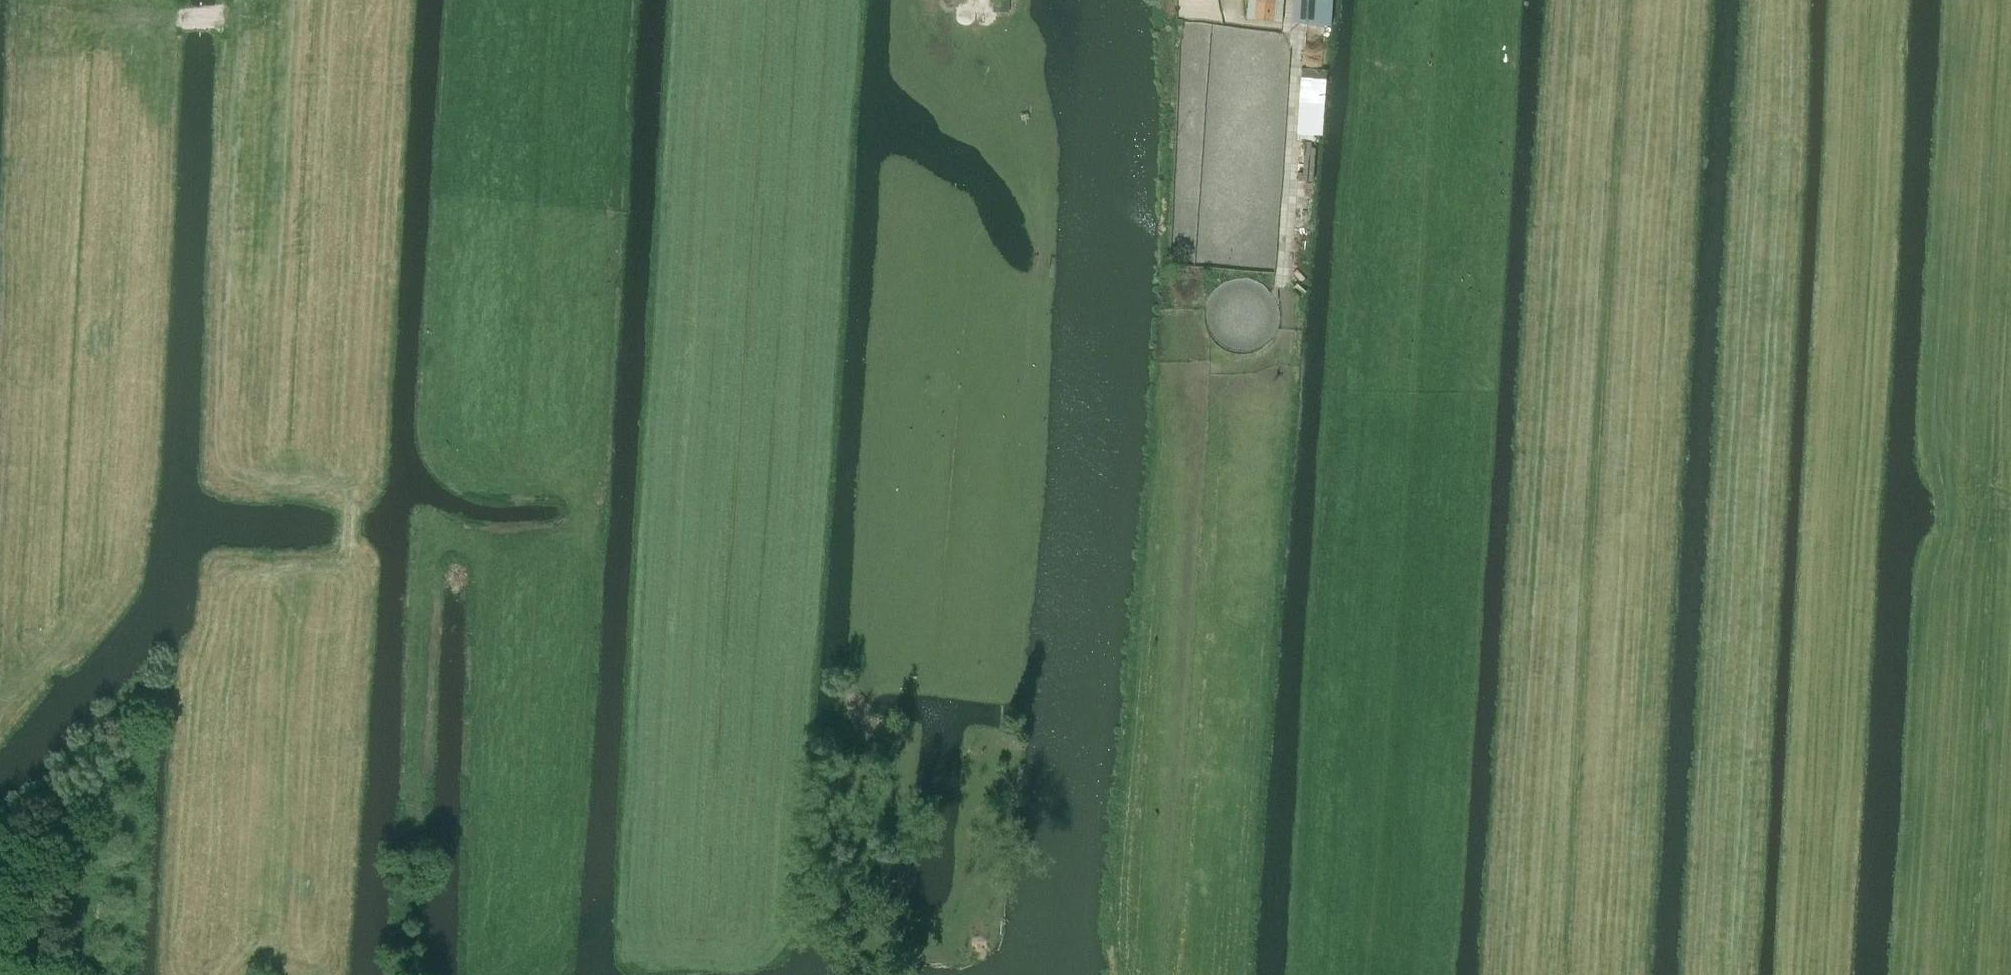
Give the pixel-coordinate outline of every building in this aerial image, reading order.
[(1247,19),(1282,22),(1283,0),(1248,0),(1247,19)] [(1305,23),(1332,25),(1334,0),(1307,0),(1305,23)]
